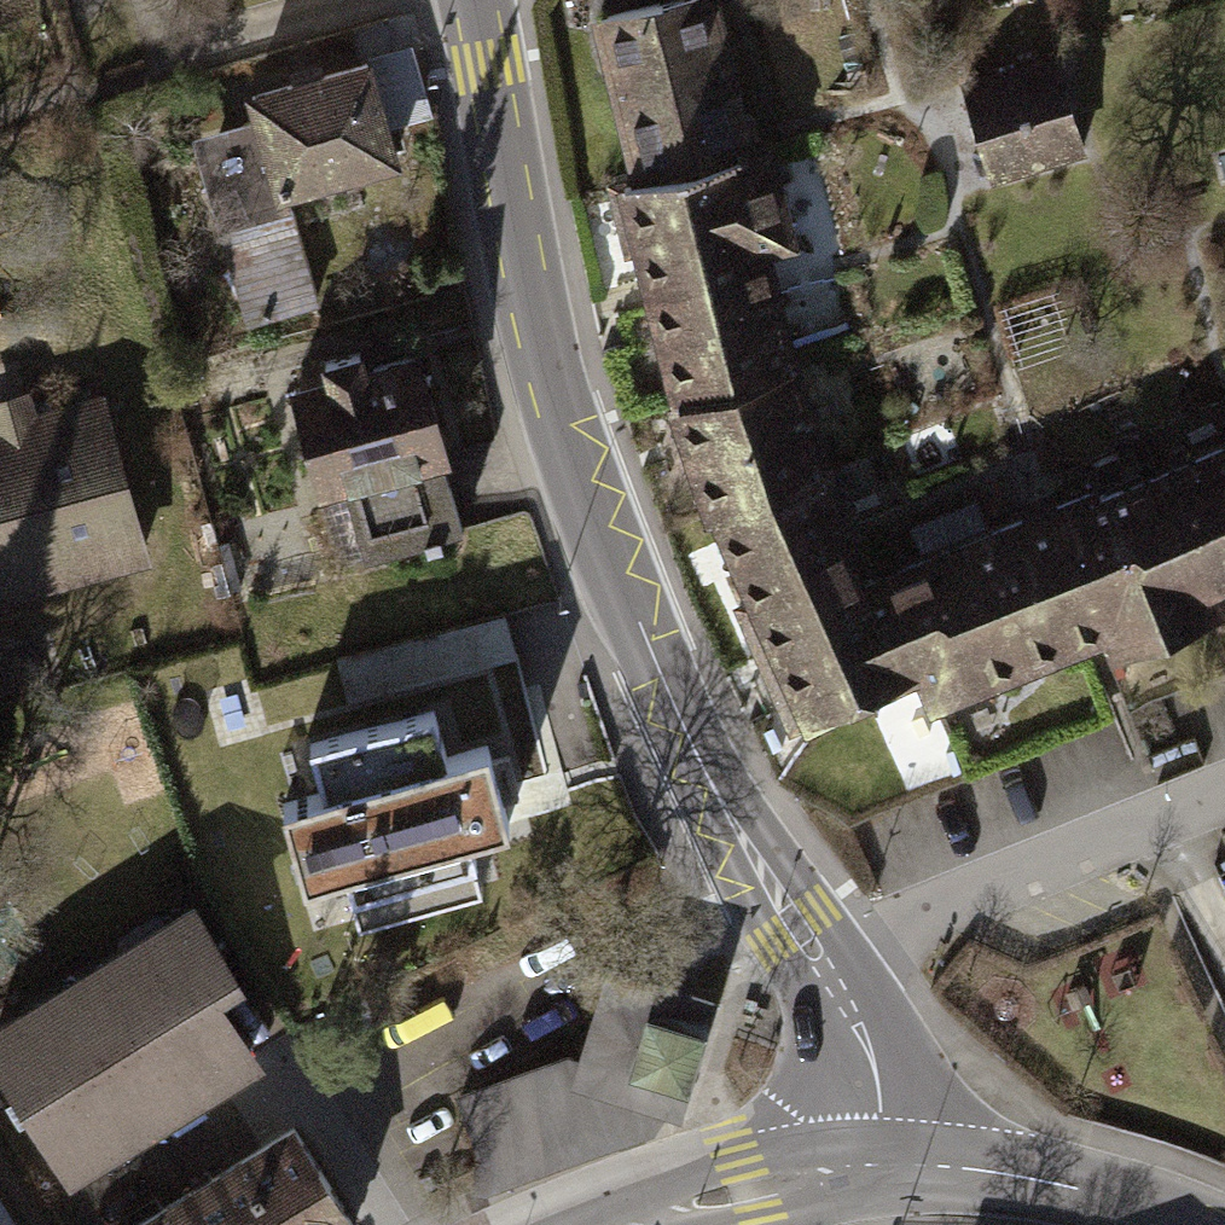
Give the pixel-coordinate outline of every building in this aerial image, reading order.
[(592,17),(638,186),(769,151),(725,0),(676,0),(592,17)] [(1065,57),(967,90),(996,184),(1093,153),(1065,57)] [(370,59),(243,93),(272,197),(398,163),(370,59)] [(781,149),(622,192),(678,405),(805,368),(775,254),(807,246),(781,149)] [(234,231),(259,316),(329,296),(304,211),(234,231)] [(412,351),(291,386),(323,496),(348,489),(368,559),(464,532),(412,351)] [(805,368),(678,405),(791,736),(845,784),(944,743),(937,724),(886,585),(805,368)] [(158,560),(111,399),(44,417),(37,391),(0,399),(0,604),(158,560)] [(937,724),(1224,604),(1224,447),(886,585),(937,724)] [(513,616),(413,639),(416,651),(353,665),(359,691),(521,653),(513,616)] [(467,832),(503,822),(484,754),(446,764),(432,716),(313,748),(326,795),(283,807),(302,876),(345,865),(360,919),(482,885),(467,832)] [(0,1029),(0,1060),(78,1184),(274,1067),(186,919),(0,1029)] [(588,1051),(458,1092),(489,1189),(679,1129),(723,1004),(617,968),(588,1051)] [(129,1224),(368,1224),(303,1119),(129,1224)] [(0,1200),(0,1224),(16,1224),(0,1200)]
